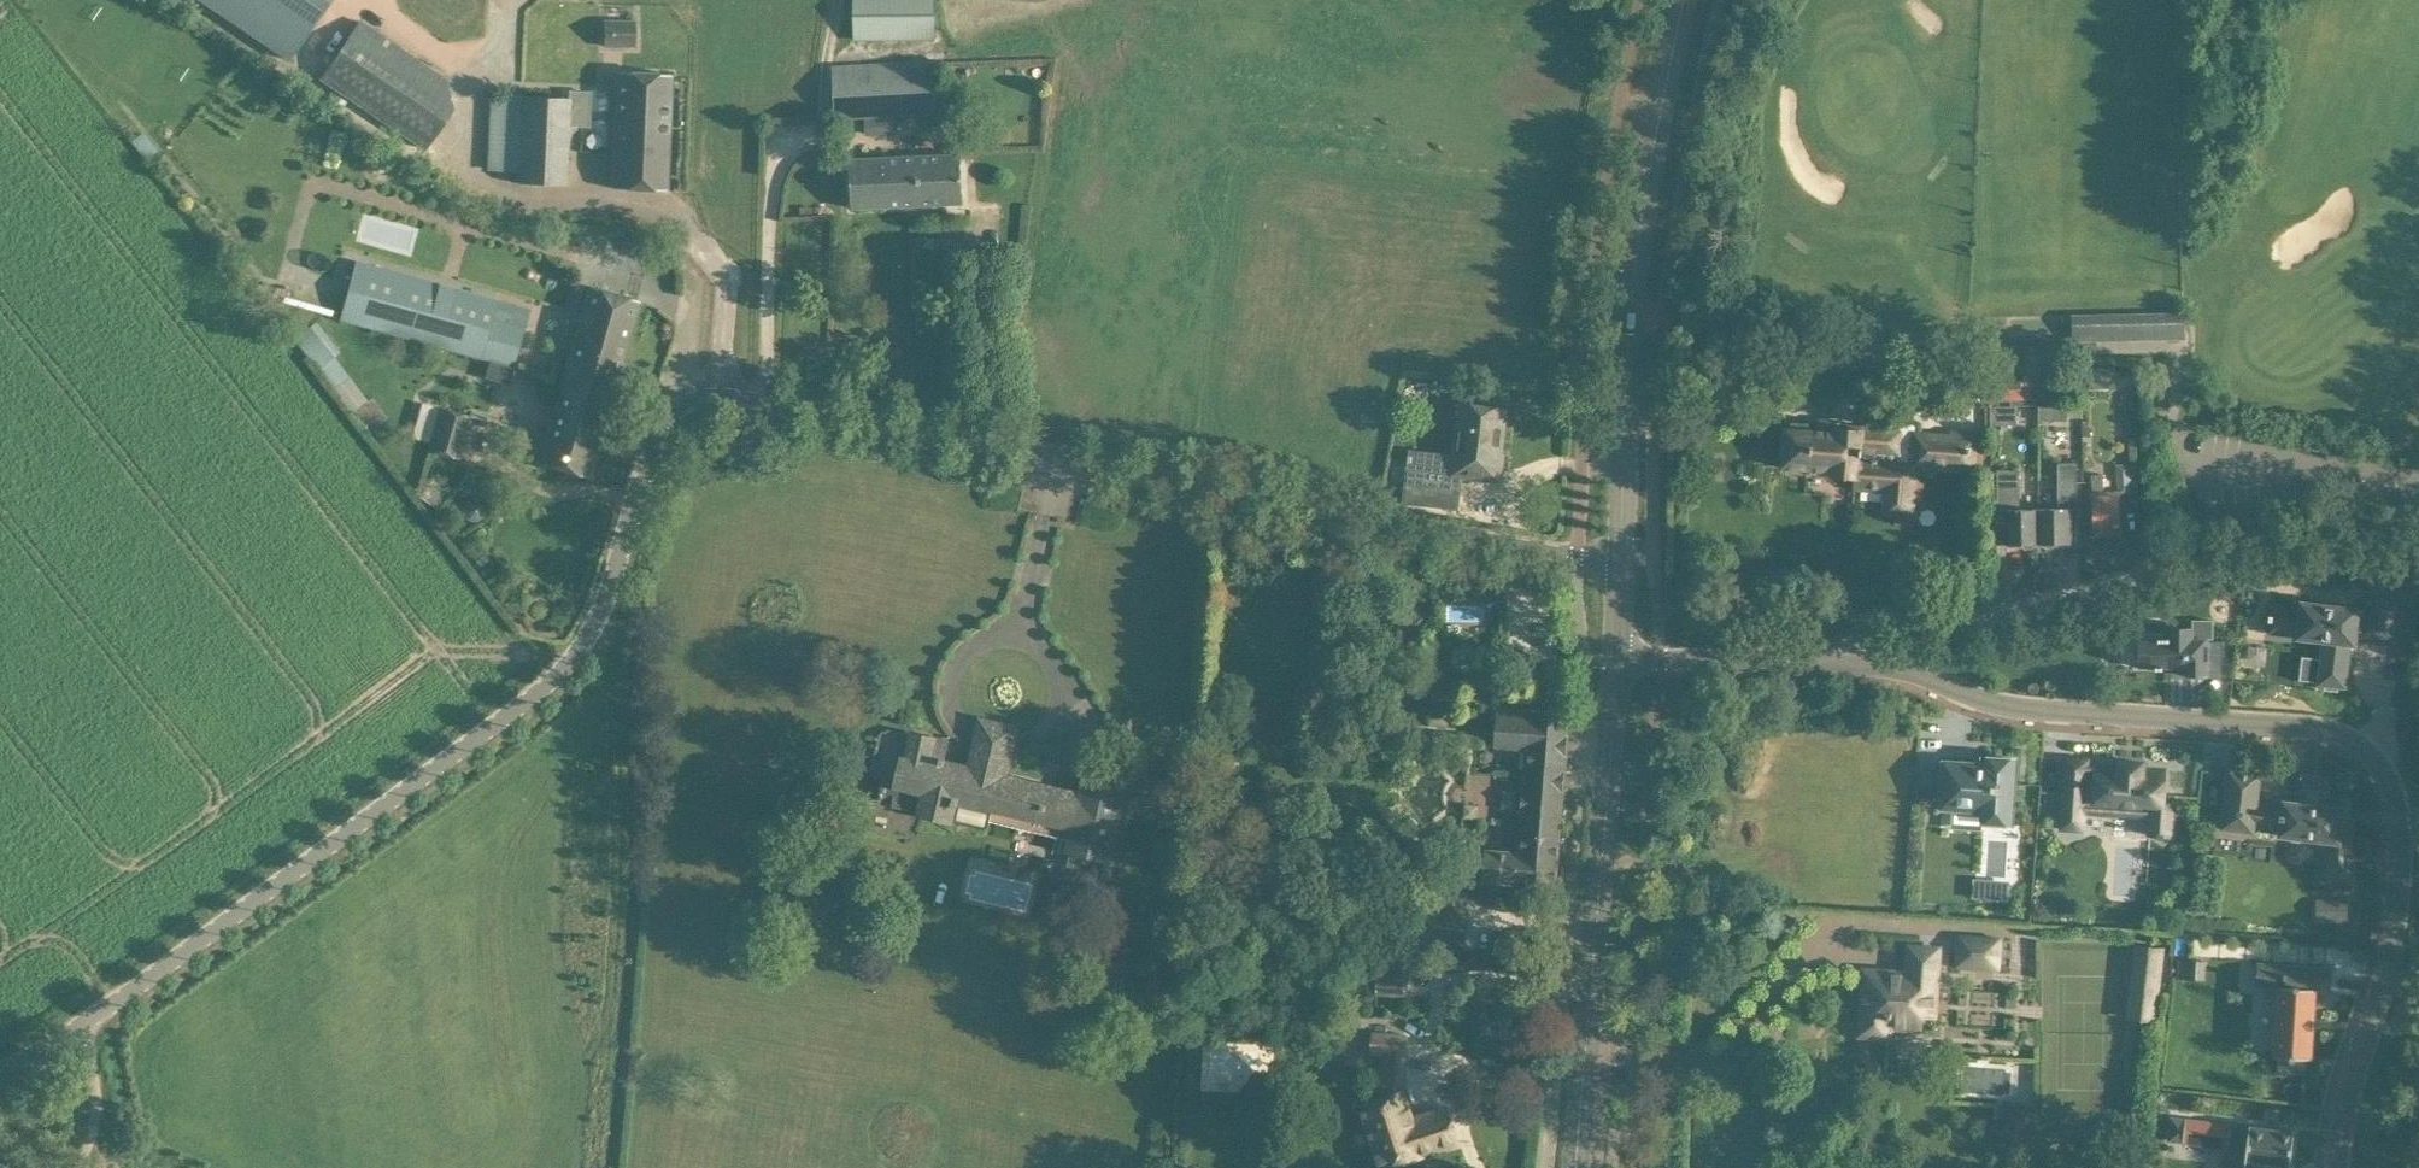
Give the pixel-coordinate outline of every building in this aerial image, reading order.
[(288,59),(328,0),(201,0),(288,59)] [(855,37),(935,37),(935,0),(855,0),(855,37)] [(360,19),(347,39),(320,79),(423,148),(453,104),(447,78),(360,19)] [(602,20),(602,45),(635,45),(635,20),(602,20)] [(835,66),(836,116),(936,111),(935,61),(835,66)] [(670,74),(618,71),(613,187),(665,190),(670,74)] [(569,97),(568,126),(589,127),(590,92),(569,91),(569,97)] [(492,94),(491,111),(521,112),(518,170),(517,182),(565,184),(568,126),(569,97),(492,94)] [(850,159),(852,207),(963,202),(961,154),(911,156),(910,150),(903,151),(903,156),(850,159)] [(355,260),(339,320),(513,368),(525,327),(492,317),(497,299),(355,260)] [(594,452),(608,403),(639,300),(590,286),(560,387),(553,385),(548,400),(556,402),(546,438),(517,429),(509,455),(539,463),(587,477),(594,452)] [(2184,311),(2153,312),(2153,340),(2174,339),(2184,339),(2184,311)] [(317,322),(296,339),(318,368),(340,351),(317,322)] [(486,365),(484,378),(507,381),(509,367),(486,365)] [(2082,388),(2116,388),(2116,371),(2082,371),(2082,388)] [(2022,399),(2021,377),(1988,378),(1988,399),(2022,399)] [(2056,399),(2056,377),(2021,377),(2022,399),(2056,399)] [(430,441),(440,406),(422,401),(412,436),(430,441)] [(1497,480),(1506,408),(1463,402),(1460,423),(1458,423),(1452,473),(1409,468),(1410,467),(1407,467),(1403,502),(1459,509),(1463,475),(1497,480)] [(430,441),(428,449),(457,458),(470,415),(440,406),(430,441)] [(1990,425),(2017,424),(2017,406),(1990,406),(1990,425)] [(2043,420),(2068,420),(2068,406),(2042,406),(2043,420)] [(1883,450),(1885,431),(1838,429),(1838,424),(1818,423),(1818,429),(1787,429),(1785,427),(1783,428),(1785,430),(1783,464),(1781,465),(1782,467),(1784,465),(1833,469),(1833,476),(1853,478),(1853,477),(1858,477),(1859,461),(1871,462),(1872,449),(1883,450)] [(1897,431),(1885,431),(1883,450),(1872,449),(1871,462),(1859,461),(1858,477),(1853,477),(1853,478),(1855,478),(1854,487),(1887,490),(1885,512),(1911,515),(1915,465),(1973,470),(1974,459),(1975,433),(1951,431),(1951,436),(1916,433),(1917,426),(1898,424),(1897,431)] [(2076,509),(2076,477),(2075,462),(2058,462),(2059,508),(2037,509),(2038,543),(2044,543),(2046,547),(2053,547),(2055,543),(2071,543),(2071,509),(2076,509)] [(2118,493),(2132,492),(2131,463),(2116,463),(2118,493)] [(2038,543),(2037,509),(2018,509),(2017,468),(1999,468),(2000,510),(2005,510),(2006,544),(2022,544),(2025,547),(2032,547),(2034,543),(2038,543)] [(2092,495),(2094,532),(2094,535),(2095,535),(2095,532),(2120,531),(2120,533),(2121,533),(2119,493),(2104,494),(2103,474),(2092,474),(2093,495),(2092,495)] [(2269,615),(2268,621),(2271,621),(2269,632),(2298,635),(2298,637),(2323,639),(2319,682),(2318,684),(2325,684),(2324,689),(2338,691),(2338,686),(2344,686),(2349,648),(2349,642),(2353,643),(2353,639),(2354,630),(2364,632),(2364,633),(2390,636),(2394,604),(2368,601),(2367,610),(2302,603),(2301,608),(2272,605),(2271,615),(2269,615)] [(2158,639),(2138,639),(2138,645),(2135,647),(2135,657),(2138,660),(2138,666),(2155,666),(2155,669),(2163,669),(2163,666),(2171,666),(2171,665),(2187,665),(2187,676),(2206,676),(2208,676),(2208,639),(2212,639),(2212,619),(2192,619),(2193,626),(2168,626),(2168,637),(2158,637),(2158,639)] [(1557,887),(1571,719),(1499,713),(1496,746),(1527,749),(1518,851),(1487,849),(1485,881),(1557,887)] [(902,758),(896,782),(925,789),(920,812),(948,819),(948,817),(973,823),(978,825),(979,825),(980,825),(981,826),(982,826),(983,825),(984,824),(985,824),(985,823),(986,822),(987,819),(1072,839),(1070,848),(1105,856),(1121,788),(1086,780),(1083,795),(1002,776),(1007,757),(990,753),(974,749),(969,768),(944,762),(945,759),(941,758),(944,742),(912,735),(906,759),(902,758)] [(1942,788),(1941,807),(1985,810),(1984,822),(2011,824),(2016,759),(2007,758),(2007,757),(1992,756),(1992,757),(1989,757),(1988,764),(1967,762),(1967,761),(1962,759),(1957,760),(1957,762),(1944,761),(1942,788)] [(2062,818),(2062,827),(2082,829),(2084,800),(2102,801),(2101,812),(2139,814),(2140,804),(2162,805),(2164,770),(2142,768),(2143,762),(2119,760),(2118,767),(2086,765),(2087,760),(2083,760),(2066,758),(2062,818)] [(2223,828),(2252,831),(2253,831),(2254,824),(2281,827),(2280,835),(2328,840),(2329,866),(2326,866),(2326,878),(2351,878),(2350,832),(2341,831),(2343,808),(2284,801),(2284,805),(2257,802),(2260,773),(2230,770),(2223,828)] [(2335,899),(2316,899),(2316,920),(2335,919),(2335,899)] [(1427,906),(1425,942),(1463,945),(1466,908),(1427,906)] [(1955,968),(2001,971),(2003,935),(1957,933),(1955,968)] [(2144,943),(2134,1018),(2158,1021),(2167,945),(2144,943)] [(1907,973),(1879,971),(1866,971),(1861,1033),(1894,1035),(1894,1031),(1922,1033),(1924,1015),(1932,1016),(1936,948),(1909,947),(1907,973)] [(2181,959),(2180,979),(2204,980),(2205,960),(2181,959)] [(1378,961),(1376,993),(1407,995),(1409,963),(1378,961)] [(2278,985),(2273,1055),(2278,1056),(2277,1071),(2292,1072),(2305,1073),(2306,1057),(2311,1058),(2313,1023),(2315,992),(2329,993),(2331,967),(2287,964),(2286,973),(2283,973),(2283,978),(2286,979),(2285,986),(2278,985)] [(1374,1034),(1372,1051),(1385,1052),(1381,1098),(1363,1104),(1383,1166),(1458,1142),(1446,1108),(1409,1120),(1400,1092),(1405,1037),(1374,1034)] [(2003,1099),(2001,1124),(2021,1125),(2023,1101),(2003,1099)] [(2276,1166),(2290,1167),(2294,1131),(2185,1118),(2182,1142),(2246,1149),(2244,1167),(2276,1167),(2276,1166)]
